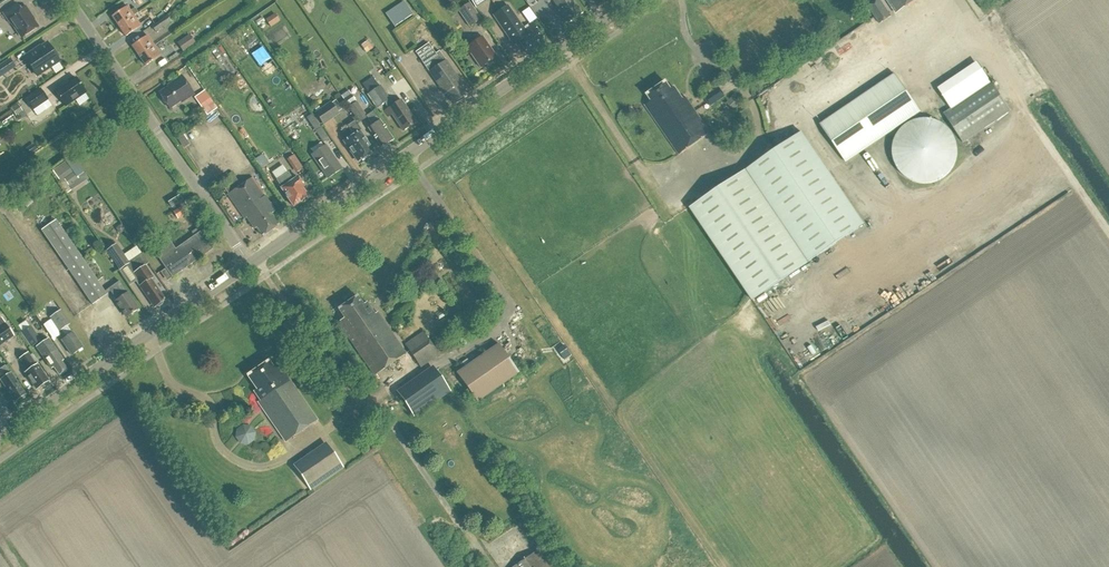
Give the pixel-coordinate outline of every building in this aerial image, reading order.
[(569,24),(582,15),(575,4),(575,3),(572,0),(553,0),(569,24)] [(868,8),(880,24),(891,17),(880,0),(879,0),(868,8)] [(897,15),(919,0),(887,0),(897,15)] [(470,3),(459,11),(470,27),(481,20),(470,3)] [(19,11),(15,5),(3,13),(7,19),(9,18),(22,38),(37,28),(29,16),(31,14),(26,6),(19,11)] [(112,17),(119,27),(134,16),(127,6),(112,17)] [(508,12),(497,20),(514,45),(519,42),(527,53),(544,41),(532,23),(520,31),(508,12)] [(280,22),(275,14),(265,20),(270,28),(280,22)] [(165,15),(151,26),(156,32),(170,22),(165,15)] [(134,16),(119,27),(126,37),(141,26),(134,16)] [(132,46),(139,56),(154,46),(147,36),(132,46)] [(189,36),(178,43),(184,51),(195,43),(189,36)] [(467,57),(471,54),(481,68),(497,57),(483,37),(463,51),(467,57)] [(361,44),(366,52),(373,48),(368,40),(361,44)] [(447,94),(454,104),(467,94),(462,87),(464,86),(440,51),(436,54),(429,43),(416,52),(445,95),(447,94)] [(40,47),(24,57),(37,76),(51,67),(55,74),(63,68),(58,61),(59,61),(58,59),(58,56),(56,53),(53,52),(47,44),(41,48),(40,47)] [(154,46),(139,56),(146,66),(161,56),(154,46)] [(263,46),(250,56),(260,70),(273,61),(263,46)] [(14,67),(9,60),(0,66),(0,77),(14,67)] [(942,94),(953,110),(946,115),(965,142),(1012,110),(982,67),(942,94)] [(820,124),(845,162),(920,112),(895,74),(820,124)] [(166,104),(169,108),(180,101),(182,103),(194,95),(182,76),(171,83),(173,85),(159,94),(163,99),(162,99),(162,101),(164,104),(165,104),(166,104)] [(786,99),(802,90),(795,76),(783,83),(788,92),(783,95),(786,99)] [(62,85),(54,90),(66,107),(75,100),(79,106),(88,99),(85,94),(86,93),(76,78),(64,87),(62,85)] [(646,107),(679,155),(700,141),(702,144),(705,142),(704,139),(711,134),(687,98),(684,100),(676,88),(672,91),(667,83),(648,96),(652,102),(646,107)] [(388,99),(379,85),(365,94),(374,108),(388,99)] [(48,100),(40,89),(25,99),(33,110),(48,100)] [(192,97),(205,115),(215,108),(202,90),(192,97)] [(346,90),(339,94),(346,105),(354,100),(346,90)] [(705,99),(710,105),(722,96),(718,90),(705,99)] [(734,111),(743,101),(735,94),(726,103),(734,111)] [(392,115),(403,131),(417,123),(401,100),(385,111),(389,117),(392,115)] [(339,114),(330,101),(314,113),(322,125),(339,114)] [(351,111),(359,105),(357,102),(348,107),(351,111)] [(22,111),(17,103),(10,108),(15,116),(22,111)] [(374,112),(366,117),(372,126),(369,128),(382,148),(393,140),(374,112)] [(305,117),(314,130),(320,126),(311,113),(305,117)] [(892,148),(892,156),(893,161),(895,166),(897,170),(899,173),(902,176),(907,180),(914,183),(918,185),(922,185),(927,185),(930,185),(935,183),(940,181),(944,179),(947,176),(950,173),(951,172),(954,166),(955,162),(956,159),(957,154),(957,151),(956,146),(954,139),(951,134),(947,129),(941,125),(935,122),(930,121),(927,120),(922,120),(918,121),(914,122),(909,124),(905,127),(901,130),(899,132),(897,135),(894,141),(892,148)] [(354,135),(345,142),(359,162),(373,152),(360,132),(362,131),(355,121),(347,126),(354,135)] [(315,131),(323,143),(329,139),(320,127),(315,131)] [(745,170),(808,263),(863,225),(801,133),(745,170)] [(313,155),(328,178),(342,169),(326,146),(313,155)] [(65,161),(52,170),(61,184),(65,181),(68,185),(77,178),(77,177),(85,171),(72,153),(64,159),(65,161)] [(300,164),(293,169),(295,173),(303,168),(300,164)] [(807,263),(744,170),(688,208),(751,301),(807,263)] [(281,188),(294,207),(301,202),(301,203),(309,197),(301,186),(303,185),(298,177),(293,180),(288,173),(277,181),(282,188),(281,188)] [(247,218),(254,229),(257,227),(263,236),(279,225),(271,214),(275,211),(252,178),(228,194),(245,219),(247,218)] [(183,201),(180,195),(168,203),(171,208),(183,201)] [(172,211),(177,219),(190,211),(185,203),(172,211)] [(115,301),(126,317),(138,309),(128,293),(127,293),(119,281),(104,292),(55,221),(41,230),(92,304),(111,292),(117,301),(115,301)] [(152,251),(172,278),(214,248),(202,231),(175,250),(168,240),(152,251)] [(125,258),(138,250),(133,242),(120,251),(125,258)] [(107,251),(119,270),(129,263),(116,245),(107,251)] [(156,305),(157,307),(160,306),(163,303),(162,301),(164,300),(159,293),(160,292),(155,285),(154,286),(150,280),(152,278),(144,266),(148,264),(141,254),(133,260),(140,269),(134,273),(142,285),(140,286),(141,288),(141,289),(142,292),(144,292),(154,307),(156,305)] [(338,323),(375,376),(406,354),(377,312),(375,314),(367,302),(364,305),(357,295),(338,309),(344,318),(338,323)] [(49,317),(59,331),(70,324),(60,310),(49,317)] [(1,318),(0,319),(0,348),(15,338),(1,318)] [(62,341),(72,356),(83,348),(73,333),(72,334),(67,326),(61,330),(66,338),(62,341)] [(22,333),(32,348),(41,341),(31,327),(22,333)] [(423,332),(405,345),(421,368),(439,355),(423,332)] [(54,368),(59,376),(60,375),(61,375),(66,372),(66,371),(67,370),(61,363),(64,361),(57,351),(56,351),(48,340),(49,339),(48,339),(41,344),(41,347),(48,357),(44,359),(52,369),(54,368)] [(499,344),(457,373),(477,402),(519,373),(499,344)] [(25,373),(36,389),(41,386),(42,387),(48,384),(47,382),(48,381),(36,364),(36,365),(28,353),(19,359),(27,371),(25,373)] [(261,401),(259,403),(286,441),(317,419),(278,364),(273,368),(268,361),(247,376),(257,390),(254,392),(261,401)] [(19,402),(24,398),(23,396),(25,395),(20,387),(21,387),(15,378),(14,379),(10,374),(5,366),(0,369),(0,377),(1,376),(3,379),(1,380),(16,401),(17,400),(19,402)] [(343,467),(326,442),(293,465),(310,490),(343,467)] [(540,549),(514,566),(553,566),(540,549)]
